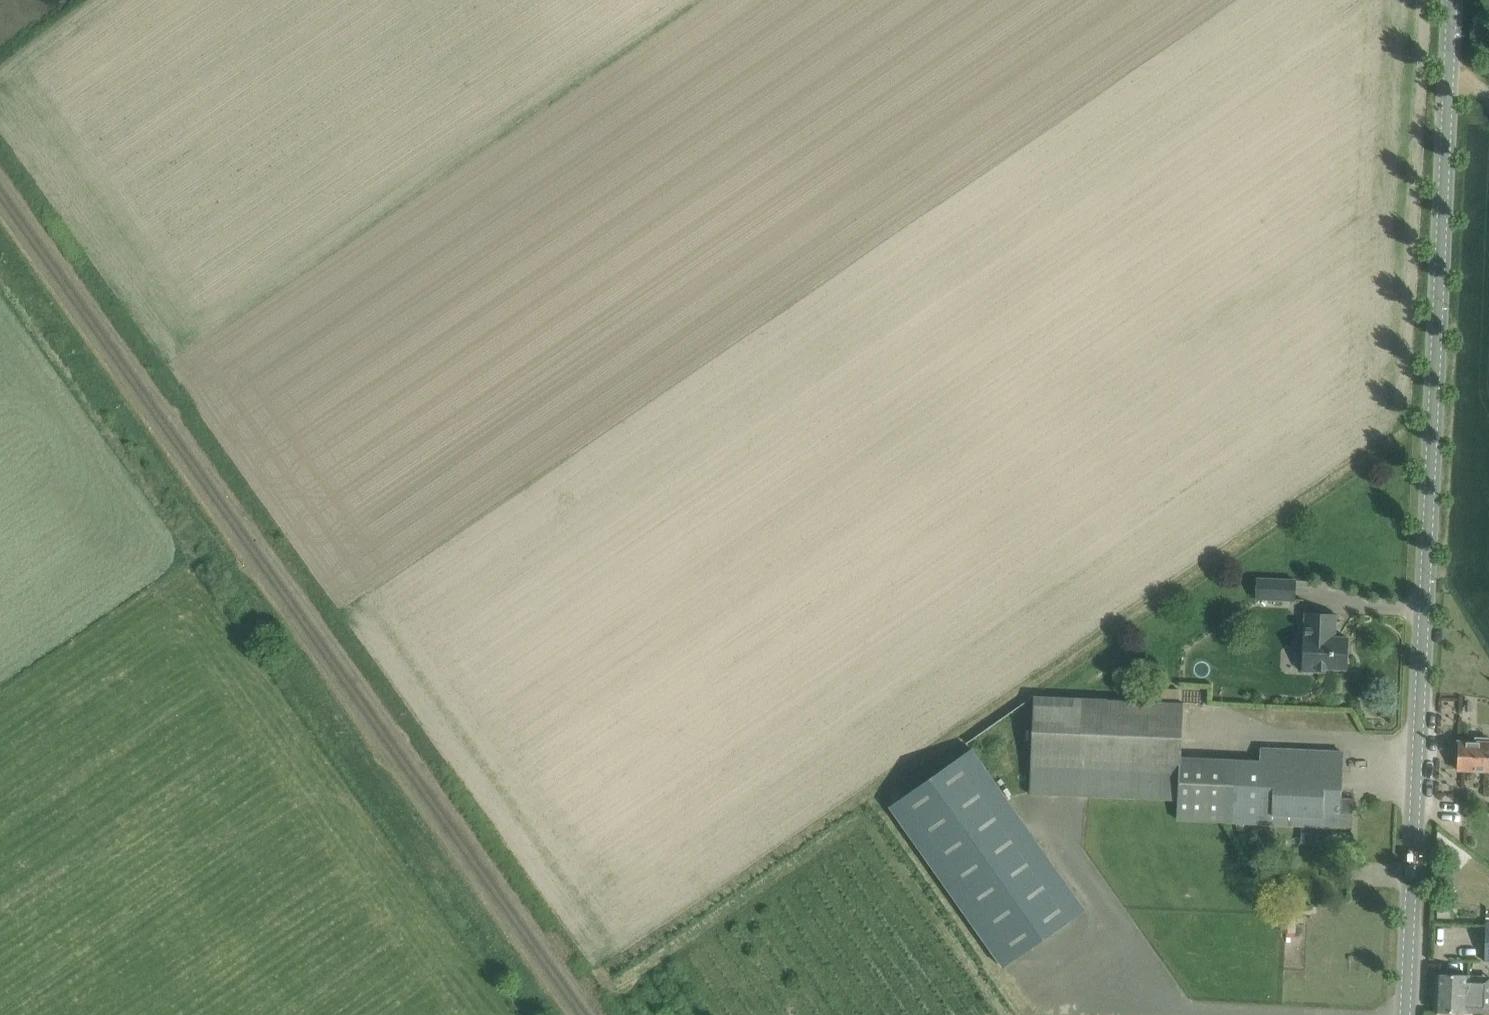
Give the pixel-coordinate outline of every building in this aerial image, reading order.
[(1296,579),(1257,579),(1257,601),(1296,601),(1296,579)] [(1337,613),(1307,612),(1303,670),(1327,671),(1328,667),(1348,668),(1349,637),(1336,636),(1337,613)] [(1188,705),(1035,698),(1031,794),(1180,800),(1179,817),(1353,826),(1354,798),(1342,798),(1344,751),(1262,747),(1261,761),(1186,757),(1188,705)] [(1458,769),(1488,770),(1488,737),(1476,736),(1476,741),(1459,740),(1458,769)] [(1086,908),(972,747),(890,805),(1004,966),(1086,908)] [(1437,973),(1436,1011),(1468,1011),(1488,1011),(1488,975),(1470,975),(1470,973),(1437,973)]
